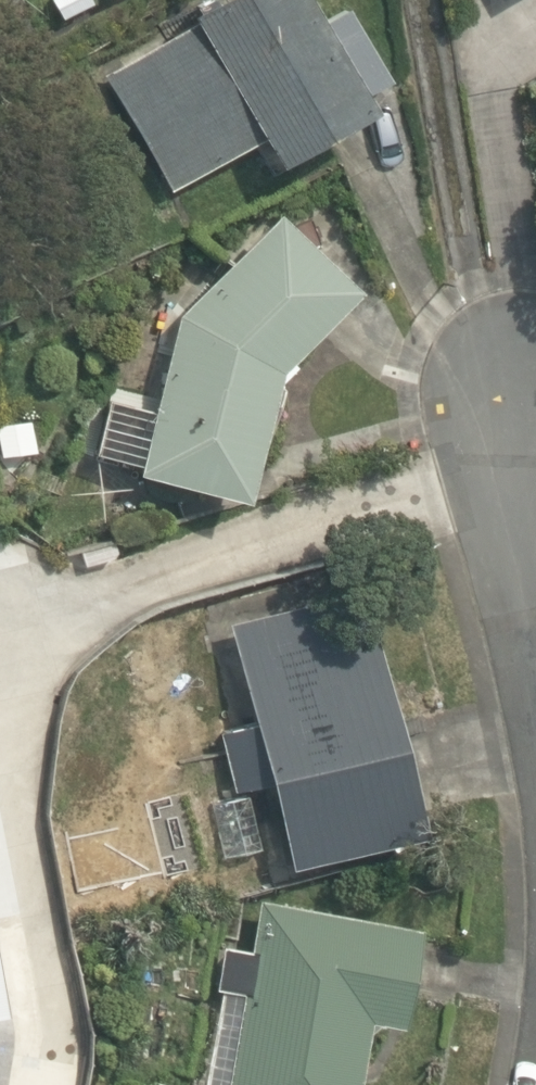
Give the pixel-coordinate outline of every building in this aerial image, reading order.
[(114,88),(180,202),(273,148),(296,190),(394,134),(317,0),(268,0),(114,88)] [(383,320),(304,224),(186,319),(169,417),(110,407),(101,463),(160,473),(157,491),(276,511),(296,391),(383,320)] [(265,727),(228,735),(243,805),(281,796),(299,879),(441,847),(384,591),(242,623),(265,727)] [(228,942),(218,996),(246,1002),(230,1084),(382,1084),(391,1038),(420,1044),(440,940),(265,907),(257,947),(228,942)]
